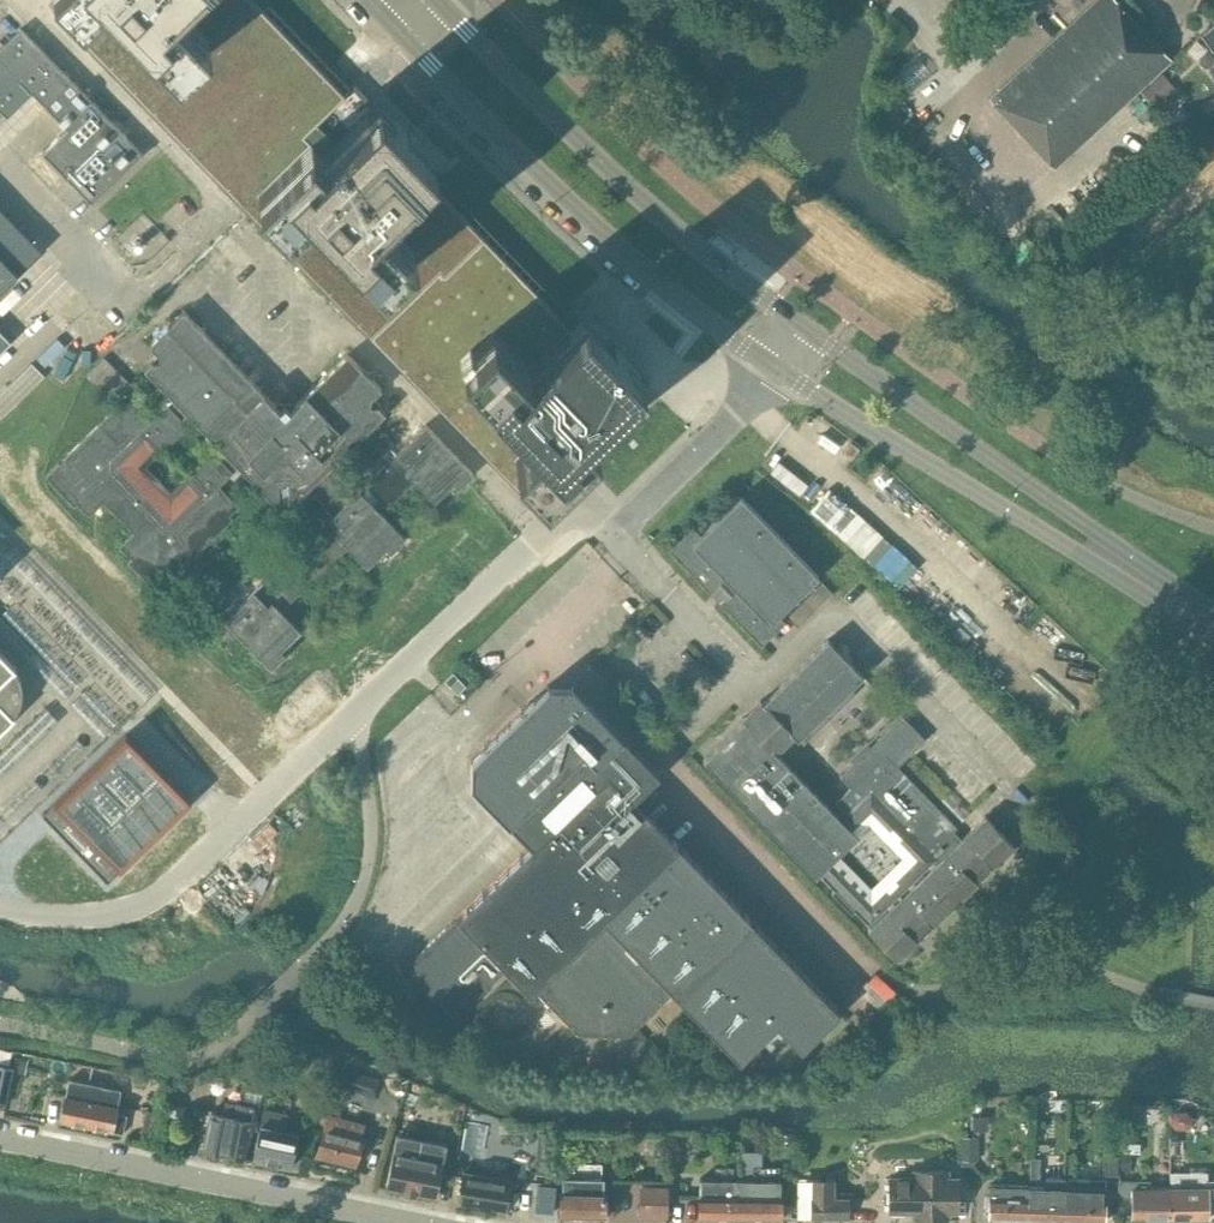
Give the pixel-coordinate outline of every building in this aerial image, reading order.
[(80,7),(66,22),(210,171),(213,168),(214,167),(318,65),(256,0),(74,0),(80,7)] [(1172,58),(1118,0),(1094,0),(990,96),(1054,166),(1172,58)] [(1202,33),(1213,46),(1213,20),(1201,32),(1202,33)] [(7,116),(32,92),(67,127),(44,150),(43,149),(41,151),(92,203),(94,201),(93,200),(140,155),(141,156),(143,154),(21,28),(19,29),(20,30),(0,49),(0,109),(7,116)] [(213,168),(210,171),(227,188),(246,209),(279,241),(369,335),(440,267),(445,272),(483,235),(458,209),(431,180),(421,170),(431,160),(420,150),(406,136),(377,106),(374,102),(354,82),(344,91),(337,84),(318,65),(214,167),(213,168)] [(581,317),(579,315),(570,324),(560,314),(483,235),(445,272),(440,267),(369,335),(530,500),(562,467),(648,385),(581,317)] [(20,273),(18,271),(17,271),(0,254),(0,292),(20,273)] [(330,465),(385,412),(371,398),(381,387),(348,353),(294,404),(291,401),(279,401),(275,404),(184,310),(149,343),(159,353),(145,368),(168,392),(148,411),(133,396),(124,405),(121,402),(46,475),(74,505),(77,502),(90,514),(104,500),(134,531),(120,545),(132,557),(129,561),(157,591),(233,517),(230,514),(239,505),(225,491),(245,471),(278,505),(283,509),(288,505),(289,505),(302,492),(322,513),(232,601),(237,606),(224,619),(271,667),(272,667),(291,648),(286,643),(301,629),(281,609),(304,587),(305,588),(326,568),(325,567),(348,545),(367,565),(381,551),(386,556),(406,537),(378,508),(382,504),(386,508),(410,484),(408,482),(413,477),(434,500),(449,486),(453,490),(472,472),(426,423),(396,452),(390,447),(350,486),(330,465)] [(117,401),(133,385),(104,357),(91,370),(88,373),(117,401)] [(24,363),(0,386),(0,412),(22,390),(23,391),(37,378),(24,363)] [(669,549),(711,592),(715,588),(724,597),(720,601),(762,644),(785,621),(778,613),(818,574),(741,494),(701,533),(693,526),(669,549)] [(822,582),(787,615),(798,626),(833,593),(822,582)] [(994,864),(1015,844),(986,814),(962,837),(953,829),(957,826),(898,765),(925,739),(902,715),(870,746),(866,742),(848,759),(849,760),(851,759),(853,762),(839,776),(850,787),(836,800),(844,808),(837,814),(776,751),(794,734),(797,738),(809,726),(814,731),(856,691),(851,686),(863,674),(828,638),(763,701),(761,700),(743,717),(745,719),(703,759),(816,875),(819,872),(835,888),(832,891),(852,912),(855,909),(871,926),(868,929),(897,959),(917,939),(917,938),(933,922),(934,922),(977,880),(993,863),(994,864)] [(15,714),(13,712),(13,713),(12,712),(14,710),(16,708),(17,706),(19,704),(20,701),(21,698),(21,696),(22,693),(22,690),(22,688),(21,685),(21,682),(20,680),(19,677),(18,675),(16,672),(15,670),(13,668),(14,669),(15,667),(0,652),(0,729),(15,714)] [(457,693),(466,684),(453,671),(444,679),(457,693)] [(628,1034),(638,1025),(673,990),(739,1059),(777,1023),(801,1047),(840,1009),(634,797),(659,773),(572,683),(547,683),(477,751),(470,758),(470,782),(530,845),(402,969),(453,1020),(506,968),(530,993),(535,989),(578,1034),(628,1034)] [(125,737),(42,819),(108,885),(191,803),(125,737)] [(17,1058),(15,1072),(26,1074),(28,1060),(17,1058)] [(12,1069),(0,1066),(0,1093),(7,1095),(12,1069)] [(380,1077),(342,1066),(336,1087),(374,1098),(380,1077)] [(244,1157),(250,1128),(255,1107),(259,1108),(264,1081),(250,1078),(247,1091),(244,1105),(225,1101),(222,1114),(210,1112),(203,1149),(244,1157)] [(94,1087),(95,1085),(69,1079),(60,1120),(112,1131),(112,1130),(117,1131),(119,1121),(114,1120),(117,1106),(120,1092),(94,1087)] [(264,1109),(253,1159),(290,1167),(298,1131),(284,1129),(287,1114),(264,1109)] [(361,1126),(328,1116),(316,1154),(355,1164),(362,1137),(358,1135),(361,1126)] [(447,1145),(398,1134),(387,1188),(436,1198),(447,1145)] [(540,1134),(538,1176),(553,1177),(556,1135),(540,1134)] [(562,1192),(560,1192),(560,1215),(605,1215),(605,1193),(603,1192),(603,1177),(582,1177),(582,1168),(565,1168),(565,1177),(563,1177),(562,1192)] [(914,1177),(892,1177),(889,1177),(889,1210),(914,1210),(914,1217),(948,1217),(948,1210),(957,1210),(957,1176),(947,1176),(947,1169),(914,1169),(914,1177)] [(505,1212),(510,1180),(465,1173),(460,1204),(505,1212)] [(1106,1173),(1105,1179),(1089,1179),(1088,1185),(1084,1184),(1084,1179),(1067,1179),(1067,1184),(1066,1219),(1104,1220),(1105,1194),(1119,1194),(1119,1180),(1119,1174),(1106,1173)] [(740,1217),(740,1180),(734,1180),(734,1178),(699,1177),(699,1194),(698,1194),(698,1216),(740,1217)] [(779,1178),(740,1178),(740,1180),(740,1217),(781,1217),(781,1195),(779,1195),(779,1178)] [(812,1178),(812,1217),(848,1217),(848,1197),(834,1198),(834,1179),(812,1178)] [(1170,1187),(1170,1218),(1207,1217),(1207,1199),(1213,1199),(1213,1179),(1204,1179),(1204,1186),(1170,1187)] [(1170,1218),(1170,1187),(1148,1187),(1148,1180),(1119,1180),(1119,1194),(1119,1197),(1132,1197),(1132,1218),(1170,1218)] [(1028,1218),(1029,1183),(989,1182),(988,1217),(1028,1218)] [(1067,1184),(1029,1183),(1028,1218),(1066,1219),(1067,1184)] [(667,1187),(641,1187),(640,1216),(667,1216),(667,1187)]
